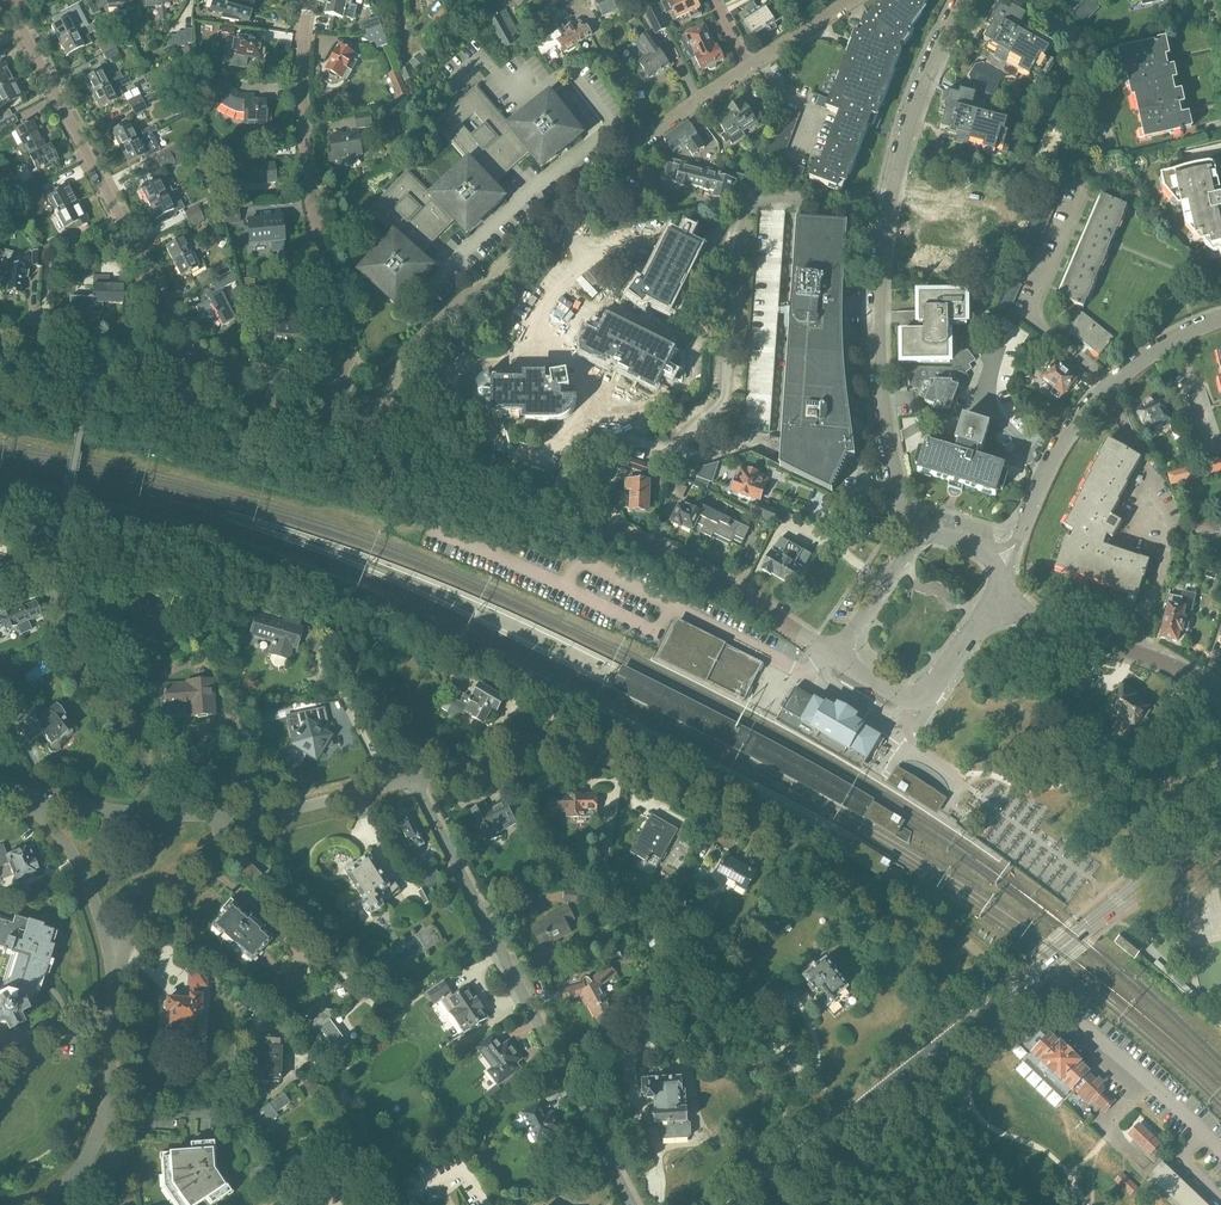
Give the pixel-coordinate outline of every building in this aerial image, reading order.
[(100,11),(93,0),(92,0),(87,3),(93,15),(100,11)] [(126,11),(129,11),(129,2),(129,0),(107,0),(108,5),(108,9),(118,8),(118,12),(126,11)] [(254,2),(246,0),(244,0),(244,1),(242,0),(213,0),(210,9),(222,13),(221,18),(239,21),(239,18),(248,21),(254,2)] [(329,0),(326,14),(343,19),(344,17),(354,20),(357,7),(352,6),(353,0),(328,0),(329,0)] [(625,5),(622,0),(598,0),(596,1),(604,16),(625,5)] [(657,5),(661,14),(665,12),(667,15),(673,11),(677,20),(688,14),(691,20),(702,14),(699,9),(700,9),(695,0),(678,0),(677,1),(677,0),(668,0),(657,5)] [(752,15),(744,20),(755,37),(756,36),(758,40),(778,27),(775,24),(785,17),(781,11),(774,0),(759,10),(755,3),(748,8),(752,15)] [(835,91),(831,101),(834,102),(831,111),(840,115),(821,163),(817,162),(810,179),(837,190),(840,184),(845,186),(849,174),(846,173),(848,167),(851,168),(859,149),(856,147),(861,134),(864,135),(868,124),(865,123),(868,115),(875,118),(879,108),(876,107),(881,93),(884,94),(891,75),(888,74),(893,60),(897,61),(900,51),(897,49),(899,44),(902,45),(908,37),(906,35),(916,21),(913,19),(927,0),(887,0),(882,7),(878,4),(862,27),(859,26),(849,51),(853,53),(850,59),(847,58),(840,77),(843,78),(838,92),(835,91)] [(1071,2),(1079,10),(1086,4),(1082,0),(1073,0),(1071,2)] [(1083,26),(1100,8),(1090,0),(1089,0),(1086,4),(1079,10),(1073,17),(1083,26)] [(661,14),(657,5),(656,6),(654,2),(646,6),(649,12),(645,14),(655,36),(668,29),(661,14)] [(1065,9),(1073,17),(1079,10),(1071,2),(1065,9)] [(987,102),(1001,95),(1000,94),(1000,93),(999,92),(999,91),(999,90),(999,89),(999,88),(999,87),(999,86),(999,85),(1000,84),(1000,83),(1001,82),(1002,80),(1003,80),(1004,79),(1006,78),(1007,77),(1008,77),(1009,77),(1012,77),(1013,77),(1014,77),(1015,78),(1016,78),(1017,79),(1021,73),(1031,79),(1032,77),(1042,82),(1046,75),(1047,75),(1053,64),(1046,60),(1055,44),(1038,35),(1035,41),(1024,34),(1022,26),(1030,12),(1015,4),(1010,12),(998,5),(993,14),(988,23),(993,26),(985,40),(994,45),(990,53),(994,55),(988,66),(984,63),(976,64),(969,76),(971,83),(972,84),(971,88),(962,86),(959,95),(945,91),(943,101),(941,111),(946,112),(942,128),(952,131),(949,139),(957,141),(957,142),(969,145),(970,144),(984,148),(983,150),(996,154),(997,152),(1008,155),(1010,146),(1011,146),(1014,134),(1006,132),(1010,114),(992,110),(992,111),(987,110),(988,106),(986,105),(987,102)] [(59,41),(83,29),(73,9),(59,17),(61,21),(52,26),(59,41)] [(513,37),(519,33),(506,9),(487,20),(504,50),(517,43),(513,37)] [(110,11),(103,15),(114,37),(121,33),(110,11)] [(378,18),(361,24),(365,33),(382,26),(378,18)] [(548,27),(553,35),(559,31),(563,38),(570,34),(577,44),(592,34),(588,27),(585,29),(581,22),(579,21),(565,30),(559,20),(548,27)] [(93,24),(83,29),(59,41),(67,56),(92,43),(88,35),(96,30),(93,24)] [(233,34),(235,27),(223,25),(221,32),(233,34)] [(687,52),(693,49),(696,57),(702,71),(709,68),(710,70),(712,71),(716,68),(717,66),(716,64),(725,60),(724,58),(725,55),(723,52),(721,51),(720,51),(718,46),(716,47),(705,25),(685,34),(678,38),(680,42),(682,41),(687,52)] [(382,26),(365,33),(370,44),(375,42),(378,49),(389,44),(382,26)] [(184,29),(184,32),(184,44),(185,44),(192,44),(192,29),(184,29)] [(565,52),(566,51),(568,52),(575,47),(575,45),(577,44),(570,34),(563,38),(559,31),(553,35),(542,42),(540,40),(535,44),(543,55),(560,44),(565,52)] [(177,35),(177,47),(178,47),(185,47),(185,44),(184,44),(184,32),(177,32),(177,35)] [(651,79),(669,66),(658,49),(659,49),(648,34),(639,40),(640,40),(636,43),(642,53),(646,50),(650,55),(639,62),(645,70),(639,74),(645,82),(650,78),(651,79)] [(178,50),(178,47),(177,47),(177,35),(170,35),(170,50),(178,50)] [(262,56),(263,51),(261,50),(262,41),(233,37),(229,65),(245,68),(247,57),(260,59),(260,57),(262,56)] [(100,47),(99,47),(103,54),(115,47),(112,41),(100,47)] [(1183,131),(1192,129),(1189,114),(1182,116),(1179,106),(1185,105),(1182,91),(1175,93),(1173,82),(1177,81),(1174,67),(1168,68),(1166,58),(1169,57),(1166,41),(1119,52),(1125,76),(1128,75),(1133,97),(1136,96),(1146,140),(1170,134),(1171,136),(1184,133),(1183,131)] [(353,72),(358,62),(353,60),(356,54),(352,51),(354,48),(353,45),(349,43),(346,43),(344,47),(340,45),(326,70),(329,72),(330,76),(335,78),(338,78),(339,77),(342,79),(348,69),(353,72)] [(411,66),(417,73),(427,63),(428,64),(436,56),(427,46),(409,64),(411,66)] [(115,47),(103,54),(106,60),(118,54),(115,47)] [(13,82),(4,64),(0,66),(0,89),(13,82)] [(411,66),(399,71),(404,83),(415,78),(411,66)] [(84,79),(92,94),(122,78),(120,72),(113,75),(109,67),(84,79)] [(399,71),(389,75),(398,99),(408,95),(399,71)] [(199,82),(215,83),(215,75),(200,74),(199,82)] [(99,109),(123,97),(119,88),(131,82),(127,76),(122,78),(92,94),(99,109)] [(13,82),(0,89),(0,105),(1,107),(23,96),(15,81),(13,82)] [(477,86),(436,121),(470,161),(493,185),(531,152),(511,126),(477,86)] [(229,89),(222,102),(221,104),(228,108),(235,111),(237,112),(245,113),(244,123),(255,123),(258,128),(266,129),(266,99),(252,99),(252,95),(245,95),(237,93),(229,89)] [(511,126),(531,152),(542,167),(582,135),(550,95),(511,126)] [(128,102),(131,109),(143,103),(140,96),(128,102)] [(729,111),(742,131),(762,118),(761,116),(761,115),(758,111),(757,111),(756,109),(751,113),(745,105),(742,107),(739,102),(727,110),(729,111)] [(143,103),(131,109),(134,116),(147,110),(143,103)] [(786,109),(783,115),(797,121),(800,114),(786,109)] [(745,136),(742,131),(729,111),(713,122),(718,129),(721,127),(726,134),(722,137),(726,143),(730,140),(733,144),(745,136)] [(358,129),(373,127),(371,112),(356,115),(358,129)] [(797,121),(783,115),(781,122),(795,127),(797,121)] [(1067,122),(1052,115),(1033,160),(1051,167),(1065,133),(1063,132),(1067,122)] [(30,157),(46,149),(32,121),(15,129),(30,157)] [(795,127),(781,122),(778,129),(792,134),(795,127)] [(693,157),(705,148),(688,124),(664,142),(674,154),(685,146),(693,157)] [(112,135),(120,149),(143,137),(141,132),(140,131),(133,129),(131,130),(129,126),(123,129),(121,125),(112,130),(114,134),(112,135)] [(141,132),(143,137),(155,131),(157,130),(154,125),(141,132)] [(792,134),(778,129),(776,135),(786,139),(789,141),(792,134)] [(143,137),(120,149),(128,164),(145,155),(143,152),(145,151),(147,149),(148,147),(147,145),(159,139),(155,131),(143,137)] [(363,154),(362,147),(365,142),(360,139),(359,131),(331,136),(332,146),(329,147),(332,165),(343,163),(342,158),(342,157),(345,157),(346,163),(350,166),(356,165),(359,161),(358,155),(363,154)] [(786,139),(776,135),(772,134),(770,141),(784,146),(786,139)] [(758,155),(765,140),(757,137),(753,147),(758,155)] [(784,146),(770,141),(767,147),(781,152),(784,146)] [(50,147),(46,149),(30,157),(22,161),(32,180),(37,177),(40,176),(38,171),(41,169),(41,170),(44,169),(43,168),(57,161),(50,147)] [(209,148),(210,163),(219,163),(218,155),(222,155),(221,147),(209,148)] [(781,152),(767,147),(765,154),(778,159),(781,152)] [(159,164),(160,164),(172,157),(169,150),(156,156),(159,164)] [(172,157),(160,164),(163,171),(176,165),(172,157)] [(734,191),(737,181),(732,180),(733,176),(726,174),(725,178),(721,177),(722,176),(720,176),(721,173),(683,163),(669,159),(667,164),(664,163),(660,179),(678,183),(678,182),(681,183),(681,186),(688,188),(689,185),(705,189),(705,190),(709,191),(709,190),(716,192),(714,196),(728,200),(728,199),(731,200),(733,191),(734,191)] [(259,160),(249,161),(236,163),(238,178),(246,178),(246,179),(251,178),(252,185),(276,183),(274,165),(266,166),(266,163),(259,163),(259,160)] [(493,185),(470,161),(434,195),(456,219),(468,233),(505,198),(493,185)] [(770,173),(773,166),(764,163),(762,170),(770,173)] [(780,178),(784,165),(777,163),(772,176),(779,179),(780,178)] [(159,164),(148,170),(155,183),(158,181),(164,178),(163,171),(160,164),(159,164)] [(787,179),(791,166),(784,164),(784,165),(780,178),(786,180),(787,179)] [(794,181),(798,168),(791,165),(791,166),(787,179),(793,182),(794,181)] [(1220,189),(1216,170),(1210,171),(1208,165),(1162,175),(1165,189),(1174,201),(1181,199),(1187,225),(1196,237),(1203,235),(1204,242),(1214,254),(1220,252),(1220,255),(1220,189)] [(799,167),(798,168),(794,181),(800,183),(805,169),(799,167)] [(456,219),(434,195),(409,171),(371,209),(396,233),(421,255),(456,219)] [(1056,171),(1053,178),(1066,184),(1069,177),(1056,171)] [(37,177),(32,180),(21,186),(24,192),(41,184),(37,177)] [(141,190),(149,204),(173,192),(165,177),(164,178),(158,181),(155,183),(141,190)] [(1066,184),(1053,178),(1050,185),(1063,190),(1066,184)] [(40,185),(25,193),(28,200),(44,191),(40,185)] [(55,213),(55,214),(79,202),(77,203),(67,185),(55,191),(57,194),(48,199),(55,213)] [(1063,190),(1050,185),(1047,192),(1060,197),(1063,190)] [(1145,199),(1138,186),(1129,196),(1142,202),(1145,199)] [(173,192),(149,204),(156,219),(173,211),(174,212),(183,208),(174,191),(173,192)] [(1060,197),(1047,192),(1044,198),(1057,204),(1060,197)] [(212,194),(205,198),(210,209),(217,205),(212,194)] [(1081,311),(1082,308),(1084,309),(1088,300),(1089,300),(1086,298),(1091,286),(1094,287),(1095,286),(1094,286),(1101,269),(1102,269),(1099,267),(1105,255),(1108,256),(1108,255),(1107,255),(1111,246),(1109,245),(1112,238),(1114,239),(1118,230),(1119,231),(1119,230),(1116,229),(1122,216),(1124,217),(1125,217),(1124,216),(1128,207),(1103,197),(1102,198),(1105,199),(1102,206),(1100,205),(1093,220),(1095,221),(1093,228),(1090,227),(1089,229),(1092,230),(1089,236),(1087,235),(1086,237),(1088,238),(1085,245),(1083,244),(1076,259),(1079,260),(1076,267),(1074,266),(1072,268),(1075,269),(1072,276),(1070,275),(1063,290),(1065,291),(1063,298),(1060,297),(1060,298),(1070,303),(1065,315),(1073,321),(1081,311)] [(1057,204),(1044,198),(1041,205),(1054,211),(1057,204)] [(79,202),(55,214),(56,216),(58,215),(65,229),(76,222),(79,228),(89,223),(86,217),(87,217),(79,202)] [(1054,211),(1041,205),(1038,212),(1052,218),(1054,211)] [(184,213),(188,219),(201,212),(197,206),(184,213)] [(238,215),(237,207),(218,209),(222,224),(228,223),(227,216),(238,215)] [(201,212),(188,219),(192,227),(205,220),(201,212)] [(1052,218),(1038,212),(1035,219),(1049,225),(1052,218)] [(914,263),(913,269),(989,279),(989,273),(990,273),(993,250),(990,250),(991,242),(994,242),(996,225),(920,215),(917,232),(920,232),(919,241),(916,240),(913,263),(914,263)] [(272,253),(284,251),(283,243),(285,242),(282,216),(246,220),(243,221),(244,232),(247,232),(248,246),(271,244),(272,253)] [(1049,225),(1035,219),(1032,226),(1046,231),(1049,225)] [(850,458),(856,457),(849,405),(846,371),(844,354),(844,337),(844,322),(844,309),(844,289),(845,272),(849,225),(798,221),(781,468),(833,492),(850,458)] [(1046,231),(1032,226),(1029,232),(1043,238),(1046,231)] [(648,302),(653,305),(669,313),(701,250),(688,243),(692,235),(692,233),(692,232),(691,231),(689,230),(688,231),(687,232),(682,241),(671,235),(651,275),(648,282),(645,288),(640,284),(630,298),(643,308),(648,302)] [(1043,238),(1029,232),(1027,239),(1040,245),(1043,238)] [(421,255),(396,233),(362,271),(400,305),(434,268),(421,255)] [(165,247),(173,262),(204,246),(202,242),(195,246),(189,235),(182,238),(182,239),(165,247)] [(62,236),(49,242),(51,249),(65,244),(62,236)] [(1040,245),(1027,239),(1024,246),(1037,252),(1040,245)] [(204,246),(173,262),(181,277),(189,273),(190,275),(191,274),(192,275),(206,268),(199,256),(207,252),(204,246)] [(1037,252),(1024,246),(1021,253),(1034,259),(1037,252)] [(0,252),(0,273),(9,276),(7,292),(7,293),(20,295),(20,294),(22,278),(28,278),(29,268),(23,267),(23,266),(11,265),(11,264),(10,263),(14,253),(4,250),(2,253),(0,252)] [(42,251),(33,251),(32,267),(42,268),(42,251)] [(1021,253),(1018,260),(1031,265),(1034,259),(1021,253)] [(1018,260),(1015,267),(1028,272),(1031,265),(1018,260)] [(214,270),(218,278),(231,271),(227,263),(214,270)] [(1015,267),(1012,273),(1025,279),(1028,272),(1015,267)] [(213,283),(216,290),(206,296),(208,300),(195,306),(202,318),(214,312),(215,315),(216,314),(222,326),(221,326),(222,327),(235,320),(225,300),(228,298),(223,288),(237,280),(233,273),(213,283)] [(1025,279),(1012,273),(1009,280),(1022,286),(1025,279)] [(82,274),(82,286),(93,286),(92,298),(82,298),(81,312),(102,313),(102,304),(123,304),(123,286),(109,286),(109,275),(82,274)] [(1022,286),(1009,280),(1006,287),(1019,293),(1022,286)] [(1006,287),(1003,294),(1016,300),(1019,293),(1006,287)] [(237,288),(232,291),(237,300),(242,297),(237,288)] [(903,363),(951,362),(951,325),(968,325),(968,294),(920,294),(920,325),(925,325),(925,331),(903,332),(903,363)] [(1003,294),(1000,301),(1013,306),(1016,300),(1003,294)] [(1010,314),(1013,306),(1000,301),(997,308),(1010,314)] [(298,335),(300,307),(276,305),(274,333),(298,335)] [(1084,340),(1096,325),(1091,322),(1092,321),(1081,311),(1073,321),(1066,329),(1077,337),(1079,335),(1084,340)] [(595,334),(587,330),(585,335),(584,339),(583,345),(583,351),(584,355),(608,368),(610,363),(621,368),(619,371),(620,371),(625,373),(631,376),(632,374),(656,386),(661,375),(670,380),(671,380),(672,380),(673,379),(674,379),(683,383),(683,382),(683,380),(683,378),(683,377),(683,375),(683,374),(682,373),(682,371),(683,370),(683,369),(683,368),(683,367),(683,366),(683,365),(683,363),(683,362),(682,361),(682,359),(682,358),(682,357),(682,356),(683,355),(674,350),(650,338),(646,344),(636,339),(631,337),(608,325),(602,338),(598,336),(600,332),(600,331),(600,330),(600,329),(599,328),(598,328),(597,328),(596,328),(595,328),(595,329),(594,330),(594,331),(594,332),(594,333),(595,334)] [(1097,325),(1096,325),(1084,340),(1083,342),(1093,351),(1095,349),(1101,353),(1099,356),(1100,356),(1114,338),(1113,338),(1113,339),(1108,335),(1109,334),(1097,325)] [(1039,360),(1049,347),(1040,340),(1036,337),(1027,349),(1031,351),(1030,353),(1039,360)] [(963,343),(959,352),(970,365),(976,360),(963,343)] [(956,360),(966,374),(973,369),(970,365),(959,352),(956,360)] [(966,374),(956,360),(953,367),(951,367),(963,383),(969,377),(966,374)] [(1069,388),(1075,381),(1052,362),(1046,369),(1049,372),(1043,379),(1055,389),(1051,394),(1059,401),(1065,393),(1067,393),(1070,390),(1069,388)] [(927,382),(933,382),(934,382),(955,383),(955,386),(962,389),(965,386),(963,383),(951,367),(912,367),(911,386),(923,390),(927,382)] [(564,415),(564,398),(564,393),(564,391),(571,390),(568,373),(551,376),(552,382),(493,382),(493,394),(483,394),(482,395),(481,396),(481,397),(481,398),(481,399),(482,400),(483,400),(484,400),(493,400),(493,415),(564,415)] [(958,391),(962,389),(955,386),(955,383),(934,382),(926,402),(935,406),(933,410),(951,410),(958,391)] [(169,398),(169,390),(161,390),(160,398),(169,398)] [(1151,435),(1173,424),(1166,409),(1167,409),(1164,403),(1163,404),(1162,401),(1140,412),(1141,414),(1140,415),(1143,420),(1144,420),(1151,435)] [(1177,410),(1180,416),(1190,409),(1191,408),(1187,402),(1189,401),(1177,410)] [(1194,415),(1190,409),(1180,416),(1183,423),(1193,416),(1194,415)] [(1197,421),(1193,416),(1183,423),(1186,430),(1195,423),(1197,421)] [(956,454),(928,445),(926,450),(921,451),(917,464),(920,468),(919,473),(951,482),(949,488),(963,492),(965,487),(997,496),(998,492),(1003,491),(1008,477),(1004,473),(1005,469),(976,460),(980,449),(982,450),(990,426),(964,418),(956,442),(959,443),(956,454)] [(1193,434),(1198,430),(1200,428),(1195,423),(1186,430),(1189,438),(1193,434)] [(1191,445),(1201,436),(1203,435),(1198,430),(1193,434),(1189,438),(1191,445)] [(1194,451),(1206,442),(1201,436),(1191,445),(1194,451)] [(1080,501),(1076,508),(1070,517),(1071,518),(1066,527),(1074,531),(1071,538),(1066,537),(1056,566),(1065,570),(1065,571),(1129,593),(1129,592),(1139,595),(1150,562),(1109,548),(1112,540),(1121,525),(1110,518),(1120,502),(1119,501),(1129,485),(1127,484),(1142,459),(1109,439),(1099,457),(1100,457),(1090,474),(1092,475),(1087,483),(1088,484),(1078,500),(1080,501)] [(1197,458),(1207,450),(1208,448),(1206,442),(1194,451),(1197,458)] [(1199,463),(1208,461),(1213,460),(1211,455),(1207,450),(1197,458),(1199,463)] [(1213,460),(1208,461),(1211,474),(1220,472),(1220,458),(1213,460)] [(660,470),(646,465),(643,473),(657,478),(660,470)] [(1194,467),(1167,473),(1170,485),(1197,479),(1194,467)] [(764,490),(767,480),(755,476),(756,473),(749,471),(748,474),(739,471),(733,490),(761,499),(762,497),(764,496),(765,492),(764,490)] [(632,490),(632,508),(632,510),(649,511),(650,482),(627,481),(626,490),(632,490)] [(682,500),(687,488),(673,481),(668,493),(682,500)] [(754,502),(750,511),(773,523),(778,511),(754,502)] [(692,531),(697,520),(701,512),(696,509),(687,505),(686,506),(681,504),(672,521),(692,531)] [(696,509),(701,512),(697,520),(705,523),(700,532),(712,538),(714,534),(732,543),(735,536),(744,541),(750,530),(699,504),(696,509)] [(1220,532),(1217,520),(1194,525),(1198,539),(1220,532)] [(1190,533),(1186,544),(1189,544),(1187,550),(1193,552),(1198,541),(1190,533)] [(792,586),(810,555),(782,538),(764,569),(764,570),(763,571),(772,576),(772,574),(792,586)] [(1189,631),(1191,623),(1190,621),(1182,620),(1184,609),(1181,608),(1183,598),(1169,595),(1165,605),(1169,606),(1162,638),(1166,639),(1167,641),(1171,642),(1173,641),(1177,642),(1179,631),(1187,632),(1189,631)] [(147,635),(160,606),(143,598),(134,618),(127,615),(118,637),(139,646),(144,634),(147,635)] [(0,615),(0,629),(4,627),(5,630),(17,625),(21,634),(32,630),(28,621),(41,615),(35,602),(22,607),(21,606),(0,615)] [(219,614),(205,613),(204,623),(218,624),(219,614)] [(271,654),(270,660),(273,665),(280,667),(285,664),(287,658),(289,659),(292,646),(296,647),(302,628),(256,615),(251,634),(274,641),(271,654)] [(679,622),(660,659),(745,701),(764,663),(679,622)] [(189,717),(215,715),(212,679),(187,681),(187,683),(165,685),(166,707),(188,706),(189,717)] [(1081,694),(1086,685),(1078,680),(1072,689),(1081,694)] [(498,711),(505,699),(481,686),(474,697),(472,695),(470,698),(464,694),(460,702),(456,699),(448,712),(461,720),(466,712),(473,716),(473,717),(484,724),(484,723),(489,726),(489,725),(493,724),(495,719),(494,716),(495,715),(491,713),(493,708),(498,711)] [(1121,717),(1135,695),(1121,686),(1107,707),(1108,708),(1106,710),(1113,714),(1114,712),(1121,717)] [(827,705),(820,700),(796,687),(782,710),(812,728),(812,729),(848,750),(849,749),(866,759),(867,760),(878,741),(860,731),(863,725),(855,720),(857,716),(839,705),(837,707),(836,709),(827,704),(827,705)] [(1135,696),(1135,695),(1121,717),(1112,731),(1116,734),(1118,731),(1121,733),(1128,722),(1135,726),(1142,715),(1146,718),(1150,711),(1146,708),(1148,707),(1134,698),(1135,696)] [(21,732),(30,743),(42,733),(49,742),(49,747),(52,751),(57,752),(61,749),(61,743),(65,740),(63,739),(64,738),(67,738),(73,734),(73,731),(62,717),(64,716),(57,706),(46,715),(39,706),(35,710),(27,716),(25,715),(16,722),(23,731),(21,732)] [(860,771),(866,759),(849,749),(848,750),(812,729),(812,728),(782,710),(776,722),(860,771)] [(334,756),(325,718),(307,722),(292,745),(315,760),(334,756)] [(1139,758),(1147,748),(1140,743),(1133,754),(1139,758)] [(1131,769),(1134,771),(1141,763),(1137,760),(1131,769)] [(888,780),(887,783),(936,815),(947,799),(897,767),(888,780)] [(523,772),(516,774),(517,781),(525,779),(523,772)] [(598,817),(598,795),(542,794),(542,811),(567,811),(566,817),(598,817)] [(470,812),(484,838),(483,838),(484,841),(485,841),(487,844),(502,836),(496,826),(513,817),(505,802),(489,811),(485,804),(470,812)] [(653,815),(631,853),(649,863),(654,854),(662,859),(666,861),(669,856),(684,865),(695,845),(696,846),(699,841),(683,832),(680,837),(673,848),(669,846),(676,834),(678,829),(653,815)] [(417,850),(425,846),(422,840),(423,837),(420,836),(412,819),(405,822),(406,823),(397,827),(408,849),(415,845),(417,850)] [(38,867),(36,862),(34,861),(28,847),(7,856),(2,845),(0,846),(0,866),(8,863),(16,881),(38,872),(37,869),(38,867)] [(383,903),(401,891),(396,883),(391,886),(372,856),(358,865),(357,863),(354,862),(347,867),(346,869),(349,874),(366,902),(365,903),(364,907),(369,914),(373,915),(385,907),(384,905),(385,905),(384,903),(383,904),(383,903)] [(747,890),(756,875),(726,859),(718,873),(717,872),(698,905),(699,905),(697,909),(708,915),(710,912),(728,879),(747,890)] [(247,862),(238,872),(252,885),(261,874),(247,862)] [(608,887),(612,865),(603,864),(599,886),(608,887)] [(441,880),(435,868),(421,875),(427,887),(441,880)] [(426,905),(433,901),(426,888),(419,892),(426,905)] [(564,901),(582,903),(584,891),(565,889),(564,901)] [(584,891),(582,903),(592,904),(593,893),(584,891)] [(677,918),(684,906),(687,902),(670,892),(660,908),(677,918)] [(250,963),(269,941),(260,932),(263,929),(249,916),(246,920),(234,910),(237,906),(230,899),(220,910),(224,913),(211,927),(221,936),(218,940),(231,952),(235,948),(250,963)] [(691,910),(684,906),(677,918),(684,922),(691,910)] [(566,924),(575,919),(568,907),(553,915),(555,920),(533,931),(544,951),(555,946),(553,942),(571,933),(566,924)] [(4,998),(6,1002),(13,1004),(18,1002),(22,1009),(27,1006),(29,1007),(38,980),(43,981),(54,947),(49,945),(53,932),(42,928),(43,926),(14,916),(13,919),(0,915),(0,1000),(4,998)] [(680,935),(671,919),(659,926),(667,941),(680,935)] [(1134,959),(1143,948),(1125,933),(1117,943),(1129,953),(1128,954),(1134,959)] [(651,948),(662,942),(659,937),(648,943),(651,948)] [(850,995),(851,994),(848,989),(842,980),(842,979),(841,978),(840,978),(827,961),(805,978),(811,987),(810,988),(813,992),(815,991),(828,1008),(838,1001),(840,1003),(841,1001),(845,1002),(849,998),(850,995)] [(584,982),(584,985),(563,990),(565,1000),(584,995),(596,1018),(613,1009),(610,1002),(609,1002),(600,987),(617,974),(610,964),(590,980),(589,978),(588,978),(587,978),(586,978),(584,979),(584,980),(584,981),(584,982)] [(475,1000),(470,993),(468,995),(465,990),(453,998),(450,994),(451,993),(444,983),(428,994),(435,1004),(442,1000),(442,1001),(446,998),(456,1012),(452,1014),(465,1034),(487,1018),(482,1011),(484,1009),(477,999),(475,1000)] [(199,1026),(202,986),(191,985),(190,996),(180,995),(180,1000),(167,999),(167,1000),(164,1003),(164,1007),(167,1010),(167,1011),(167,1012),(171,1012),(170,1025),(170,1030),(184,1030),(184,1025),(199,1026)] [(1,1020),(8,1022),(10,1027),(17,1023),(15,1018),(17,1012),(22,1009),(18,1002),(13,1004),(6,1002),(4,998),(0,1000),(0,1020),(1,1020)] [(313,1032),(319,1028),(329,1021),(331,1011),(320,1009),(319,1017),(313,1022),(305,1021),(303,1031),(313,1033),(313,1032)] [(329,1021),(319,1028),(327,1038),(336,1051),(346,1044),(329,1021)] [(1092,1100),(1105,1112),(1110,1107),(1110,1108),(1115,1101),(1103,1089),(1103,1088),(1088,1073),(1089,1072),(1080,1064),(1081,1063),(1060,1042),(1059,1043),(1050,1035),(1049,1036),(1040,1028),(1024,1045),(1033,1053),(1032,1054),(1041,1062),(1041,1063),(1062,1083),(1062,1082),(1071,1091),(1076,1086),(1091,1101),(1092,1100)] [(492,1034),(476,1047),(493,1069),(489,1072),(499,1084),(520,1068),(516,1064),(522,1059),(509,1042),(503,1047),(498,1041),(492,1034)] [(279,1082),(280,1049),(279,1049),(279,1039),(277,1037),(277,1036),(255,1035),(255,1036),(254,1036),(252,1038),(252,1048),(251,1048),(251,1081),(279,1082)] [(689,1137),(692,1135),(691,1124),(689,1123),(688,1109),(683,1110),(682,1092),(683,1092),(682,1078),(680,1078),(680,1077),(675,1073),(669,1073),(665,1077),(666,1079),(656,1080),(656,1077),(643,1078),(644,1094),(645,1094),(646,1098),(649,1098),(649,1100),(656,1100),(657,1111),(656,1111),(657,1124),(663,1124),(664,1139),(689,1137)] [(497,1085),(488,1092),(492,1097),(501,1090),(497,1085)] [(332,1099),(339,1109),(351,1101),(344,1091),(332,1099)] [(270,1104),(277,1115),(279,1114),(278,1112),(291,1103),(284,1094),(270,1104)] [(277,1115),(270,1104),(250,1118),(258,1130),(278,1116),(277,1115)] [(539,1105),(523,1113),(533,1132),(536,1131),(540,1139),(553,1133),(552,1131),(559,1127),(552,1115),(546,1118),(539,1105)] [(1150,1155),(1160,1144),(1140,1125),(1130,1135),(1150,1155)] [(486,1130),(477,1129),(476,1139),(485,1140),(486,1130)] [(207,1198),(212,1204),(213,1204),(232,1192),(216,1169),(214,1142),(190,1143),(191,1152),(162,1155),(164,1187),(176,1204),(197,1204),(207,1198)] [(1157,1170),(1150,1178),(1178,1204),(1205,1204),(1162,1164),(1157,1170)] [(1131,1195),(1137,1188),(1122,1173),(1115,1180),(1131,1195)]
